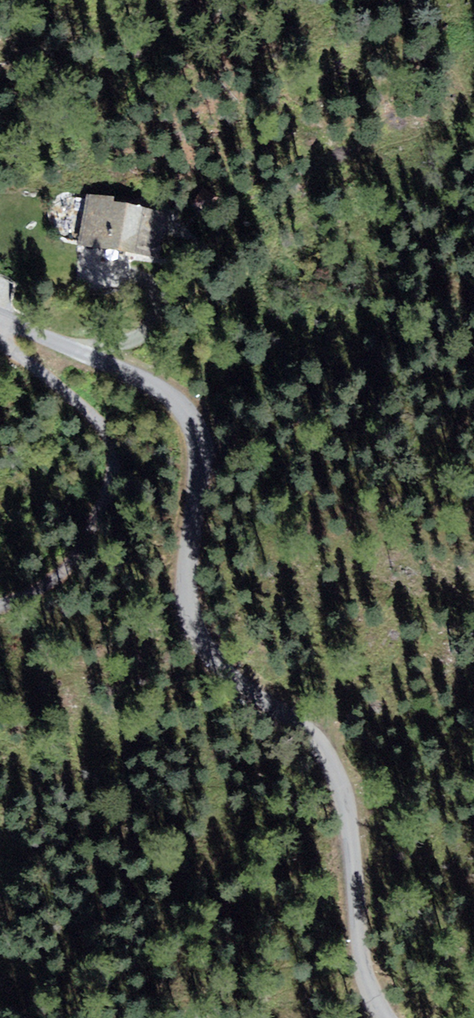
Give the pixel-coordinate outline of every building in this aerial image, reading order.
[(164,254),(175,207),(96,190),(86,237),(164,254)]
